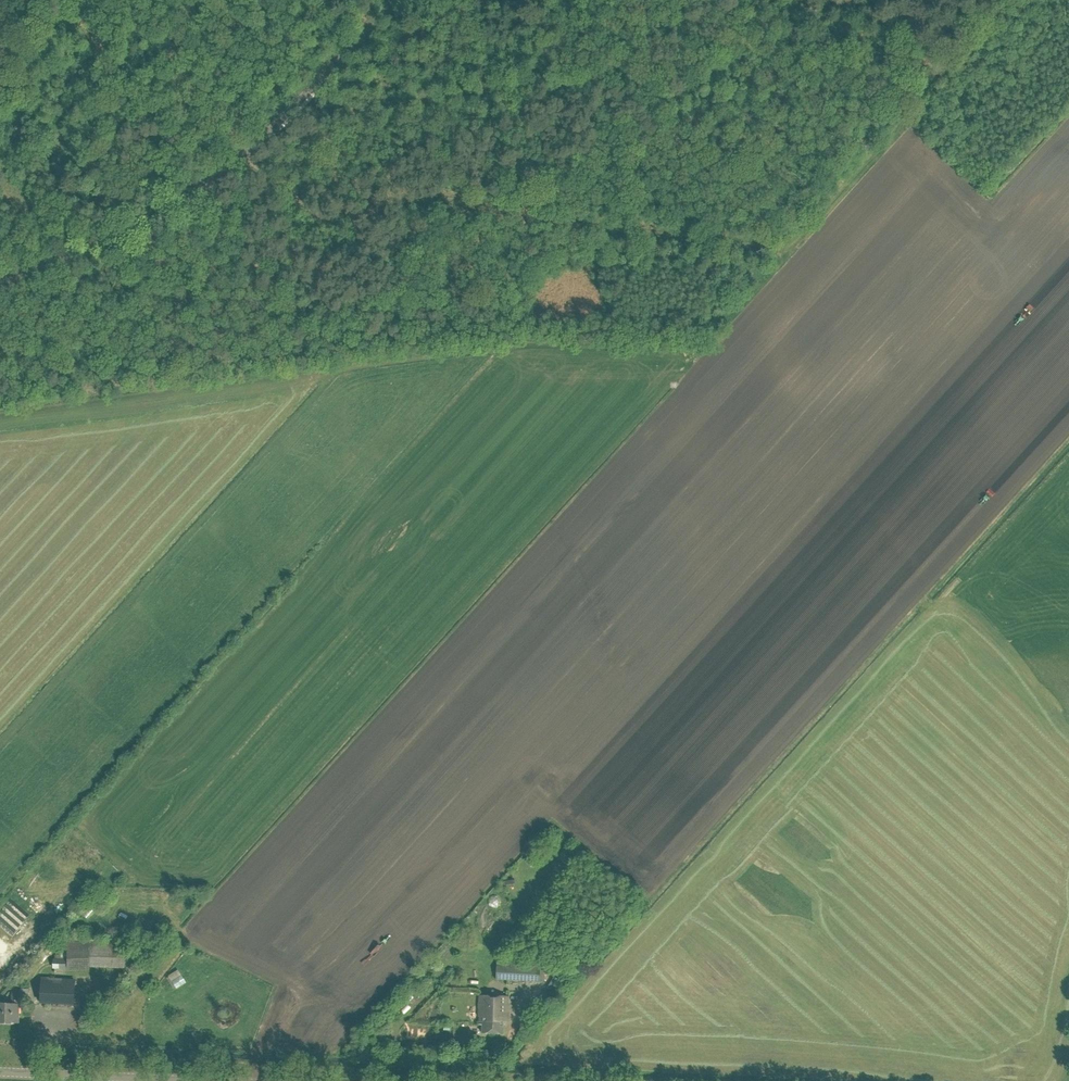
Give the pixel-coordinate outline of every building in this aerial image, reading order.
[(81,920),(87,925),(95,915),(89,910),(81,920)] [(68,955),(68,967),(118,967),(118,955),(68,955)] [(54,958),(54,968),(67,968),(67,959),(54,958)] [(520,963),(510,963),(510,960),(498,960),(497,980),(540,982),(541,968),(520,967),(520,963)] [(125,974),(125,966),(91,967),(91,975),(125,974)] [(68,969),(68,979),(90,978),(89,968),(68,969)] [(174,991),(186,984),(178,971),(167,978),(174,991)] [(74,1004),(75,979),(42,978),(42,1003),(74,1004)] [(22,990),(13,989),(11,1004),(1,1003),(0,1016),(0,1023),(12,1024),(12,1022),(19,1023),(22,990)] [(508,1022),(509,996),(480,995),(479,1024),(483,1024),(482,1032),(504,1033),(504,1022),(508,1022)]
